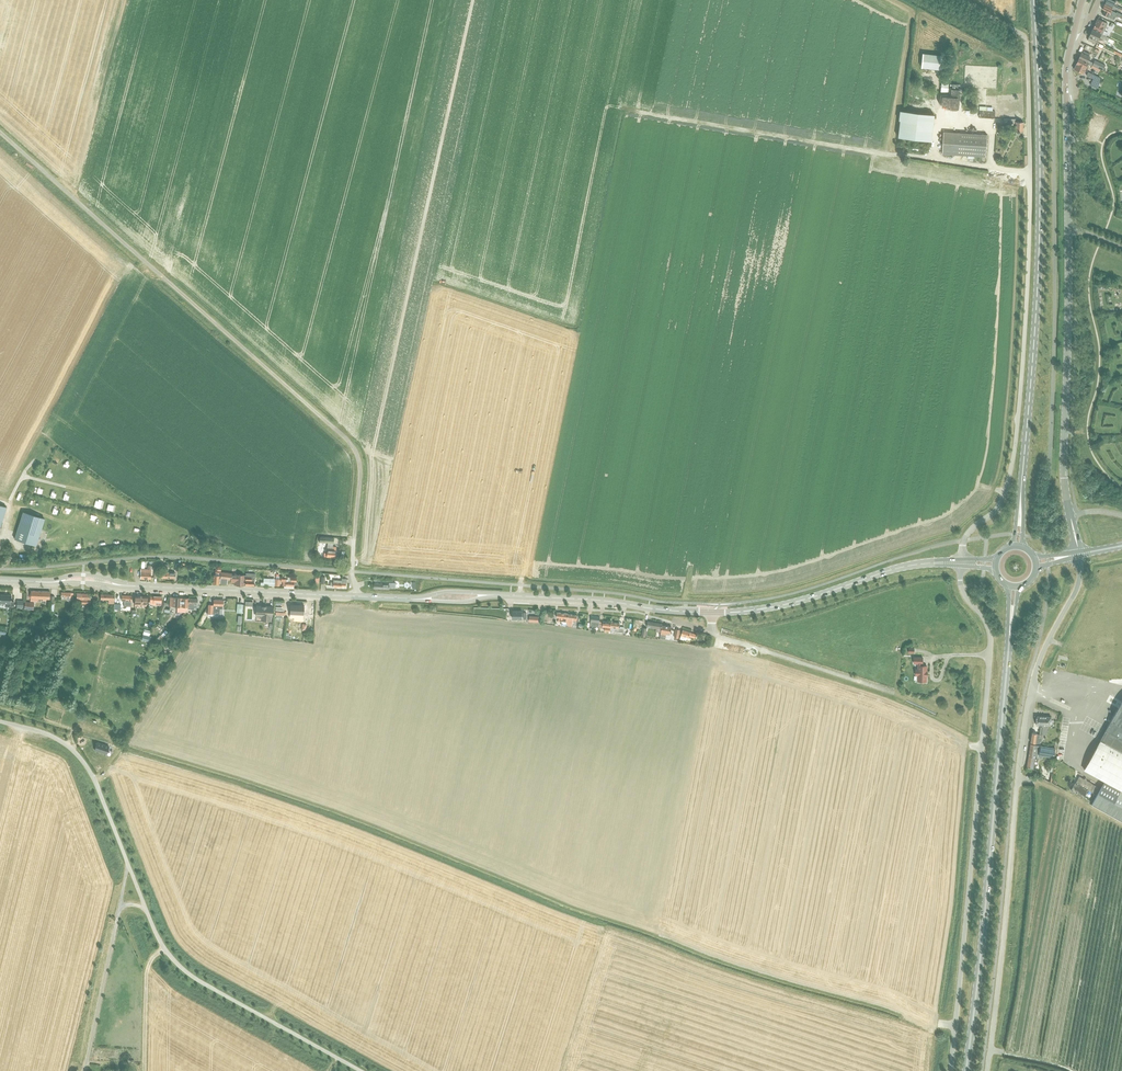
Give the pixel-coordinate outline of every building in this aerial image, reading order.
[(1121,8),(1114,4),(1115,1),(1113,0),(1106,0),(1105,3),(1120,11),(1121,8)] [(1111,10),(1112,8),(1104,4),(1102,9),(1104,10),(1102,14),(1114,20),(1116,15),(1121,18),(1121,14),(1116,12),(1116,13),(1111,10)] [(1107,23),(1105,22),(1097,18),(1095,23),(1092,29),(1092,30),(1100,34),(1102,30),(1104,31),(1107,23)] [(1100,34),(1092,30),(1091,30),(1088,36),(1088,37),(1087,40),(1095,44),(1097,40),(1099,37),(1107,41),(1108,38),(1100,34)] [(1081,52),(1078,59),(1089,64),(1102,70),(1105,65),(1094,60),(1093,63),(1088,60),(1089,57),(1081,52)] [(1076,63),(1074,69),(1083,73),(1085,68),(1087,68),(1089,64),(1078,59),(1077,60),(1076,62),(1076,63)] [(1087,75),(1093,78),(1099,81),(1101,78),(1088,72),(1087,75)] [(1099,81),(1093,78),(1090,85),(1097,88),(1100,82),(1099,82),(1099,81)] [(948,93),(949,79),(942,79),(941,92),(948,93)] [(901,111),(898,137),(899,137),(931,141),(934,115),(904,112),(903,111),(901,111)] [(1023,132),(1023,123),(1016,122),(1016,120),(1004,119),(1004,124),(1016,124),(1015,132),(1023,132)] [(942,154),(973,156),(986,157),(987,135),(943,132),(942,154)] [(36,545),(44,519),(23,512),(15,539),(36,545)] [(324,553),(324,556),(335,557),(335,556),(336,556),(337,553),(336,552),(336,546),(333,546),(333,543),(328,543),(327,553),(324,553)] [(141,569),(140,578),(151,578),(151,572),(151,568),(152,568),(152,566),(151,566),(151,565),(148,565),(147,569),(141,569)] [(219,579),(219,584),(227,584),(227,579),(230,580),(234,580),(234,584),(236,584),(236,585),(243,585),(243,579),(243,577),(244,575),(236,575),(231,575),(231,573),(221,572),(220,573),(221,573),(220,575),(219,575),(219,579)] [(243,577),(243,579),(244,580),(244,584),(253,585),(254,581),(255,573),(246,573),(245,575),(244,575),(243,577)] [(281,579),(281,581),(282,582),(282,586),(293,586),(294,585),(296,585),(296,577),(291,577),(287,576),(287,581),(286,581),(286,579),(281,579)] [(333,582),(330,582),(330,585),(333,585),(333,587),(341,587),(341,586),(346,587),(346,583),(346,579),(341,578),(341,580),(333,579),(333,582)] [(30,594),(29,597),(31,597),(30,601),(35,601),(35,598),(38,598),(49,599),(50,591),(31,590),(31,594),(30,594)] [(61,592),(61,596),(64,597),(69,598),(69,600),(73,601),(73,593),(61,592)] [(77,593),(76,599),(81,599),(81,603),(90,604),(90,599),(96,600),(97,594),(77,593)] [(0,596),(0,603),(5,603),(11,604),(10,607),(14,607),(14,602),(11,602),(11,595),(0,594),(0,596)] [(108,603),(114,603),(114,594),(100,594),(100,599),(108,599),(108,603)] [(131,600),(131,595),(122,594),(122,600),(124,600),(123,605),(131,606),(131,600)] [(140,605),(141,605),(146,605),(148,596),(135,595),(134,604),(140,605)] [(169,603),(169,606),(170,606),(177,606),(177,612),(184,612),(187,609),(188,607),(188,598),(173,597),(173,603),(171,603),(169,603)] [(188,598),(188,607),(187,609),(196,609),(197,598),(188,598)] [(214,614),(219,615),(220,609),(223,609),(223,606),(223,600),(213,599),(213,605),(208,605),(208,614),(214,614)] [(290,604),(289,614),(290,614),(289,617),(294,617),(293,620),(303,621),(303,615),(304,605),(290,604)] [(272,607),(256,606),(256,616),(262,616),(262,620),(270,620),(270,615),(272,615),(272,607)] [(557,612),(556,616),(556,617),(559,617),(558,620),(561,621),(561,624),(562,625),(565,625),(567,625),(567,624),(568,613),(557,612)] [(577,615),(568,613),(567,624),(572,625),(572,622),(574,622),(575,619),(576,620),(577,615)] [(591,624),(599,625),(599,622),(600,617),(592,616),(591,624)] [(619,632),(619,628),(618,628),(619,622),(612,622),(613,620),(612,620),(611,621),(611,622),(610,631),(613,631),(619,632)] [(603,622),(602,626),(605,626),(604,630),(610,631),(611,622),(603,621),(603,622)] [(661,632),(662,625),(662,623),(648,621),(647,626),(656,628),(655,631),(661,632)] [(661,632),(660,634),(660,637),(665,638),(666,632),(671,633),(672,626),(662,625),(661,632)] [(681,634),(680,638),(683,639),(684,636),(687,637),(691,638),(692,637),(695,638),(696,634),(683,629),(681,634)] [(160,634),(154,641),(157,644),(163,637),(167,632),(165,630),(161,635),(160,634)] [(913,675),(913,681),(917,681),(926,681),(926,675),(927,676),(927,672),(927,666),(921,666),(921,663),(922,663),(923,657),(914,657),(914,663),(918,663),(918,669),(916,669),(915,675),(913,675)] [(1111,721),(1121,728),(1121,701),(1111,721)] [(1048,727),(1045,727),(1045,725),(1053,726),(1053,721),(1051,721),(1051,717),(1036,716),(1036,725),(1040,725),(1039,733),(1032,732),(1032,733),(1043,735),(1046,735),(1048,727)] [(1100,741),(1121,753),(1121,728),(1111,721),(1100,741)] [(1043,735),(1032,733),(1031,742),(1040,744),(1040,738),(1043,738),(1043,735)] [(1084,770),(1101,779),(1104,781),(1121,791),(1121,753),(1100,741),(1084,770)] [(97,742),(95,750),(106,754),(109,746),(97,742)] [(1028,759),(1027,767),(1035,768),(1035,765),(1037,765),(1038,759),(1036,759),(1037,758),(1037,755),(1039,756),(1039,754),(1053,756),(1055,748),(1053,747),(1041,746),(1030,744),(1028,759)] [(1091,804),(1121,822),(1121,791),(1104,781),(1099,788),(1096,795),(1091,804)]
